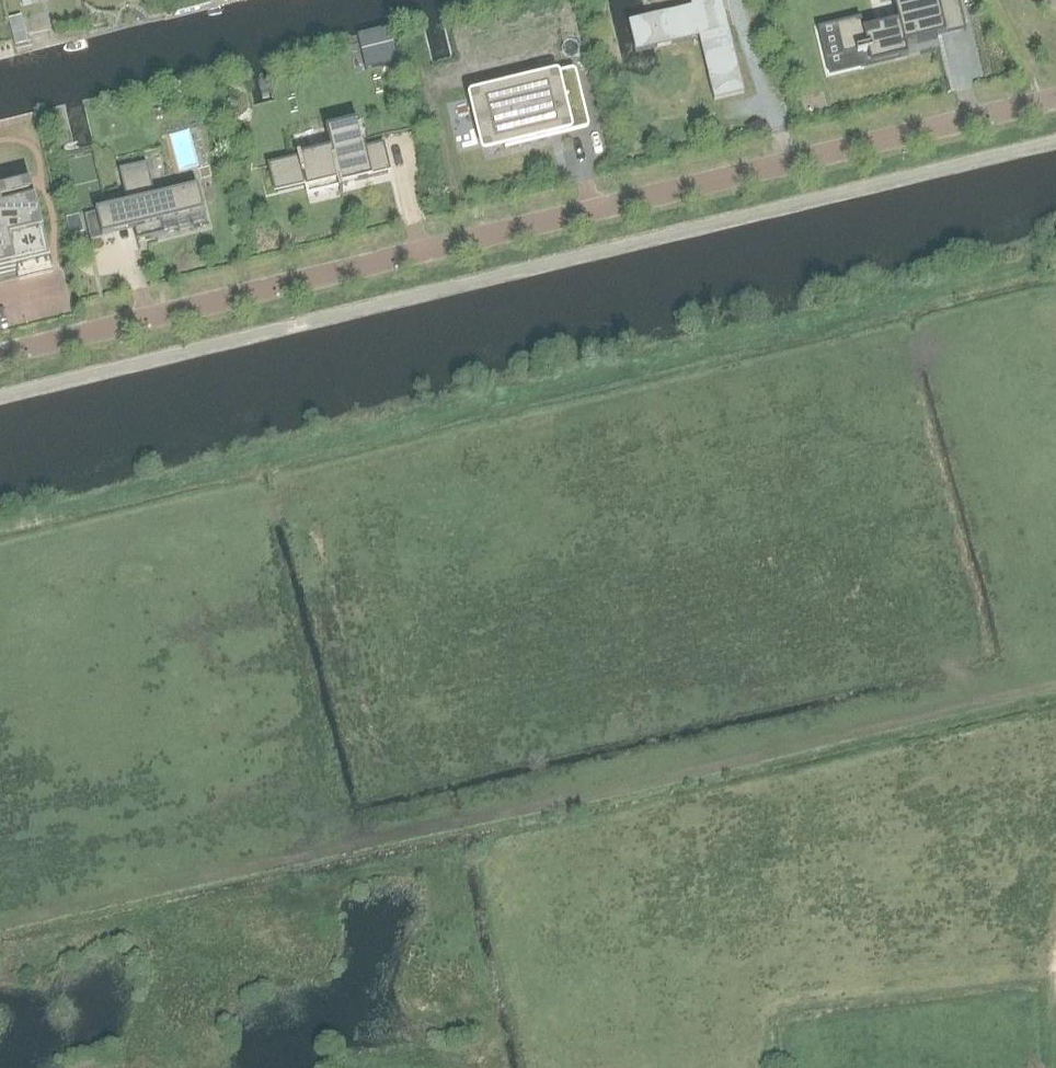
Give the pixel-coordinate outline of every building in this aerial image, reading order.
[(699,38),(715,101),(745,94),(722,0),(690,0),(692,8),(629,23),(636,53),(699,38)] [(817,30),(829,79),(908,59),(905,46),(966,32),(959,0),(907,0),(893,3),(898,24),(864,32),(861,20),(817,30)] [(390,29),(364,35),(372,68),(398,62),(390,29)] [(14,36),(16,47),(17,47),(29,44),(26,33),(14,36)] [(571,73),(474,97),(486,146),(503,142),(505,150),(552,139),(566,135),(564,127),(583,123),(571,73)] [(358,125),(327,132),(331,152),(300,160),(299,158),(297,159),(297,160),(270,166),(276,194),(304,187),(336,180),(338,191),(339,193),(343,192),(341,185),(389,174),(382,146),(364,151),(358,125)] [(128,206),(84,217),(90,243),(134,233),(137,244),(165,237),(162,226),(205,215),(198,189),(156,200),(147,165),(119,172),(128,206)] [(50,265),(26,167),(0,174),(0,278),(50,265)]
